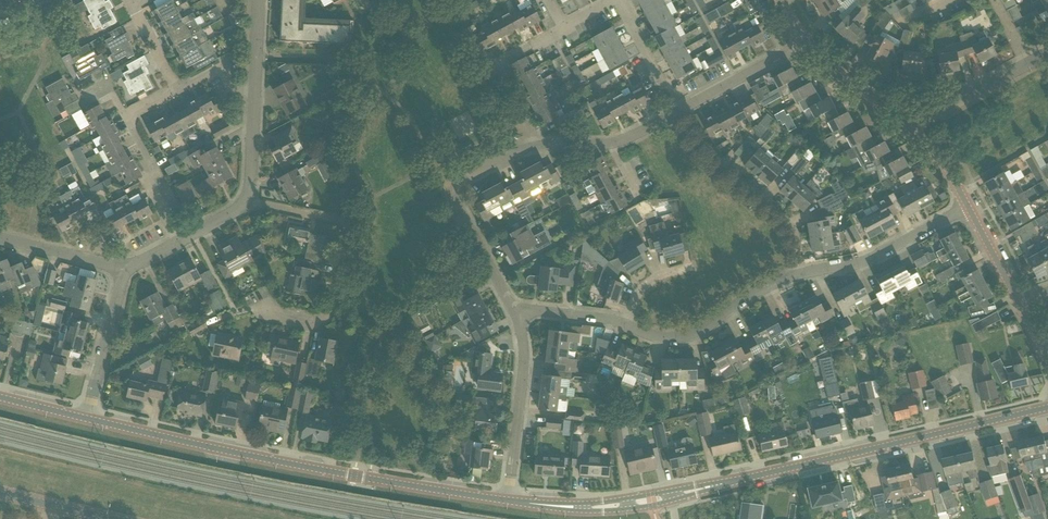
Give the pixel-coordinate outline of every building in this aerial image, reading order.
[(95,30),(101,27),(103,30),(117,22),(110,10),(113,8),(109,0),(105,2),(104,0),(85,0),(83,1),(91,15),(88,17),(95,30)] [(158,24),(189,6),(187,2),(176,7),(172,0),(157,0),(154,2),(158,9),(152,12),(153,15),(157,14),(161,22),(158,24)] [(280,41),(349,45),(350,33),(353,33),(353,21),(349,21),(349,22),(350,22),(350,26),(302,23),(302,30),(299,30),(301,0),(282,0),(280,41)] [(361,9),(371,4),(369,0),(356,0),(361,9)] [(641,5),(646,16),(665,5),(662,0),(650,0),(641,5)] [(697,2),(701,9),(706,6),(703,0),(700,0),(697,2)] [(824,16),(833,10),(839,6),(835,0),(814,0),(824,16)] [(861,8),(871,0),(858,0),(856,2),(861,8)] [(902,16),(914,10),(911,5),(910,5),(908,0),(899,0),(894,3),(902,16)] [(914,10),(926,3),(924,0),(919,0),(911,5),(914,10)] [(1006,11),(1015,6),(1016,5),(1013,0),(1010,0),(1007,2),(1007,0),(1001,0),(1006,11)] [(469,5),(472,10),(479,6),(477,1),(469,5)] [(716,9),(721,18),(733,11),(729,2),(716,9)] [(694,3),(688,6),(693,14),(698,11),(694,3)] [(893,21),(895,20),(902,16),(894,3),(887,6),(883,9),(885,11),(891,18),(893,21)] [(520,11),(528,27),(540,21),(532,4),(520,11)] [(1036,11),(1038,15),(1046,11),(1047,14),(1047,4),(1044,7),(1036,11)] [(665,5),(646,16),(652,26),(671,16),(665,5)] [(164,35),(164,36),(196,18),(193,13),(182,19),(179,13),(190,7),(189,6),(158,24),(159,27),(163,25),(168,33),(164,35)] [(215,16),(216,19),(222,15),(217,7),(212,10),(215,16)] [(1007,12),(1013,22),(1022,17),(1016,7),(1007,12)] [(857,8),(850,14),(835,30),(851,45),(863,32),(856,25),(858,22),(859,23),(866,15),(857,8)] [(716,9),(709,13),(713,22),(721,18),(716,9)] [(507,15),(515,30),(518,28),(520,32),(528,27),(520,11),(512,15),(511,12),(507,15)] [(872,30),(880,34),(891,18),(885,11),(872,30)] [(495,21),(503,36),(515,30),(507,15),(495,21)] [(671,16),(652,26),(657,36),(654,38),(655,38),(676,26),(671,16)] [(701,17),(696,20),(700,27),(705,24),(701,17)] [(170,47),(202,29),(200,25),(198,26),(194,19),(196,18),(164,36),(166,39),(170,36),(174,45),(170,47)] [(491,28),(484,31),(492,47),(500,43),(498,39),(503,36),(495,21),(489,24),(491,28)] [(730,35),(739,50),(750,44),(751,44),(744,32),(745,32),(739,21),(733,24),(737,32),(730,35)] [(236,27),(231,30),(235,37),(246,31),(242,24),(236,27)] [(705,24),(700,27),(704,34),(709,32),(705,24)] [(751,44),(752,47),(765,41),(757,25),(745,32),(744,32),(751,44)] [(676,26),(655,38),(660,48),(679,38),(674,28),(677,27),(676,26)] [(592,38),(598,49),(617,39),(611,28),(592,38)] [(202,29),(170,47),(172,50),(176,48),(180,56),(176,58),(177,58),(208,41),(202,29)] [(467,29),(462,31),(465,37),(470,34),(467,29)] [(723,51),(728,60),(736,56),(734,53),(739,50),(730,35),(728,30),(721,33),(726,42),(720,45),(723,51)] [(899,44),(907,46),(912,32),(905,30),(903,31),(899,44)] [(471,38),(480,53),(492,47),(484,31),(471,38)] [(974,52),(980,63),(995,55),(987,39),(978,43),(975,38),(971,32),(959,36),(961,42),(966,55),(974,52)] [(109,56),(113,63),(126,56),(127,59),(135,55),(128,42),(131,41),(127,33),(117,38),(114,40),(112,37),(105,41),(112,54),(109,56)] [(872,48),(868,56),(882,64),(886,57),(895,61),(898,48),(892,45),(878,37),(876,36),(875,36),(870,44),(869,45),(869,47),(872,48)] [(712,37),(707,40),(709,45),(711,48),(717,45),(712,37)] [(679,38),(660,48),(666,59),(685,48),(679,38)] [(622,49),(617,39),(598,49),(604,59),(622,49)] [(178,61),(182,59),(186,68),(203,59),(206,65),(218,59),(215,53),(217,52),(210,40),(208,41),(177,58),(178,61)] [(938,56),(941,73),(959,70),(956,58),(966,55),(961,42),(947,47),(948,54),(938,56)] [(715,55),(704,60),(709,68),(724,60),(720,52),(720,51),(717,45),(711,48),(715,55)] [(685,48),(666,59),(671,69),(690,59),(685,48)] [(609,70),(628,60),(622,49),(604,59),(609,70)] [(76,73),(80,81),(93,74),(94,77),(102,73),(101,71),(109,67),(102,54),(97,57),(94,51),(81,58),(79,55),(72,59),(79,71),(76,73)] [(902,70),(919,72),(921,54),(903,52),(902,70)] [(565,57),(569,65),(574,62),(571,55),(565,57)] [(551,61),(557,72),(561,70),(566,67),(561,56),(551,61)] [(525,57),(510,66),(517,78),(520,76),(532,69),(525,57)] [(690,59),(671,69),(677,80),(702,66),(697,58),(691,61),(690,59)] [(123,83),(131,96),(144,89),(145,92),(153,88),(146,75),(149,74),(145,66),(139,69),(135,61),(127,65),(129,70),(123,74),(127,81),(123,83)] [(286,64),(279,68),(282,74),(289,70),(286,64)] [(579,69),(576,65),(571,68),(575,75),(580,72),(579,69)] [(532,69),(520,76),(524,84),(527,88),(542,80),(541,78),(540,76),(535,67),(532,69)] [(561,70),(565,77),(570,74),(566,67),(561,70)] [(624,67),(618,70),(622,77),(628,73),(624,67)] [(775,84),(777,89),(779,88),(781,87),(781,86),(795,79),(797,78),(792,68),(784,72),(782,68),(770,74),(775,84)] [(579,82),(580,82),(584,79),(580,72),(575,75),(579,82)] [(605,76),(608,81),(616,77),(613,72),(605,76)] [(598,80),(601,85),(608,81),(605,76),(598,80)] [(46,104),(53,118),(66,111),(69,116),(81,109),(77,101),(78,100),(74,92),(71,94),(63,78),(45,88),(49,94),(46,96),(50,102),(46,104)] [(790,94),(796,104),(798,103),(798,102),(813,94),(816,93),(810,82),(803,86),(801,83),(800,84),(797,78),(795,79),(781,86),(781,87),(779,88),(784,97),(790,94)] [(274,90),(287,115),(306,105),(297,90),(292,80),(274,90)] [(529,92),(525,94),(530,102),(545,94),(542,87),(545,85),(542,80),(527,88),(529,92)] [(751,88),(759,102),(765,98),(757,84),(751,88)] [(631,94),(639,109),(651,102),(643,87),(631,94)] [(629,110),(631,113),(639,109),(631,94),(629,90),(617,97),(625,112),(629,110)] [(545,94),(530,102),(532,106),(536,114),(557,103),(553,95),(551,91),(545,94)] [(809,109),(814,118),(818,116),(832,109),(834,108),(829,97),(821,101),(820,98),(819,99),(816,93),(813,94),(798,102),(798,103),(803,112),(809,109)] [(202,97),(195,101),(203,116),(211,112),(214,111),(216,114),(224,110),(223,107),(217,96),(210,100),(207,94),(202,97)] [(740,101),(748,117),(758,111),(755,105),(750,96),(740,101)] [(605,104),(613,119),(613,118),(625,112),(617,97),(605,104)] [(189,108),(185,111),(193,126),(198,124),(196,120),(200,118),(203,116),(195,101),(191,103),(187,105),(189,108)] [(729,112),(737,127),(741,125),(739,122),(748,117),(740,101),(730,107),(732,110),(729,112)] [(557,103),(536,114),(543,126),(558,118),(555,113),(561,110),(557,103)] [(595,114),(603,129),(615,122),(613,118),(613,119),(605,104),(607,107),(595,114)] [(84,114),(91,126),(106,118),(99,105),(84,114)] [(826,120),(833,133),(837,131),(850,124),(853,123),(847,112),(840,116),(838,113),(837,113),(834,108),(832,109),(818,116),(822,122),(826,120)] [(185,111),(173,117),(181,133),(184,139),(196,133),(192,127),(193,126),(185,111)] [(783,111),(774,115),(777,121),(779,120),(786,116),(786,115),(783,111)] [(722,131),(723,134),(737,127),(729,112),(716,119),(722,131)] [(753,131),(760,138),(772,124),(775,121),(767,114),(753,131)] [(466,115),(453,121),(461,137),(474,131),(468,118),(467,119),(466,115)] [(701,122),(709,137),(719,132),(722,131),(716,119),(714,115),(701,122)] [(166,116),(159,120),(167,136),(170,142),(177,138),(176,136),(181,133),(173,117),(168,120),(166,116)] [(97,129),(101,136),(116,128),(112,120),(108,122),(106,118),(91,126),(93,131),(97,129)] [(159,120),(146,127),(155,143),(164,137),(167,136),(159,120)] [(219,128),(212,132),(215,138),(222,134),(231,129),(227,123),(219,128)] [(844,135),(851,148),(855,146),(869,139),(871,137),(866,127),(858,131),(856,128),(853,123),(850,124),(837,131),(833,133),(831,134),(834,140),(844,135)] [(760,138),(759,139),(764,143),(765,144),(775,133),(775,127),(772,124),(760,138)] [(101,145),(104,150),(119,142),(117,138),(120,136),(116,128),(101,136),(104,143),(101,145)] [(277,148),(271,151),(278,164),(286,160),(285,158),(297,152),(294,146),(300,143),(299,142),(291,128),(281,133),(272,138),(277,148)] [(210,141),(207,135),(200,139),(203,144),(210,141)] [(738,148),(743,152),(754,140),(749,136),(738,148)] [(851,148),(862,167),(874,161),(874,160),(887,153),(890,152),(884,142),(877,146),(875,142),(874,143),(871,137),(869,139),(855,146),(851,148)] [(200,139),(193,143),(196,148),(203,144),(200,139)] [(60,143),(64,150),(69,147),(65,140),(60,143)] [(104,150),(110,162),(125,154),(119,142),(104,150)] [(202,165),(206,172),(224,162),(216,148),(209,152),(206,146),(193,154),(188,157),(195,169),(202,165)] [(745,165),(756,175),(774,156),(762,146),(745,165)] [(72,152),(78,164),(86,159),(80,147),(72,152)] [(790,169),(797,175),(814,155),(808,149),(802,156),(792,167),(790,169)] [(304,158),(308,167),(324,159),(319,150),(304,158)] [(185,151),(177,155),(180,160),(188,156),(185,151)] [(786,162),(792,167),(802,156),(796,151),(786,162)] [(874,160),(874,161),(877,167),(876,168),(876,169),(876,171),(879,182),(888,178),(895,174),(907,167),(908,167),(903,156),(895,160),(893,157),(893,158),(890,152),(887,153),(874,160)] [(106,165),(112,177),(135,164),(131,156),(128,158),(125,154),(110,162),(106,165)] [(177,155),(169,160),(171,165),(180,160),(177,155)] [(756,175),(768,185),(781,170),(775,164),(779,160),(774,156),(756,175)] [(592,178),(593,178),(604,171),(608,170),(601,157),(586,165),(592,178)] [(1030,157),(1025,160),(1032,173),(1037,169),(1030,157)] [(1041,157),(1035,160),(1040,168),(1045,165),(1041,157)] [(78,164),(84,176),(90,173),(85,164),(88,162),(86,159),(78,164)] [(333,176),(325,160),(316,165),(324,181),(333,176)] [(202,182),(207,191),(232,177),(224,162),(206,172),(209,178),(202,182)] [(549,180),(552,186),(561,181),(558,173),(552,163),(543,168),(540,162),(529,167),(539,185),(549,180)] [(67,166),(72,176),(76,173),(71,164),(67,166)] [(120,173),(127,185),(142,177),(135,164),(112,177),(120,173)] [(279,179),(290,200),(307,190),(302,180),(301,177),(305,175),(306,173),(303,167),(297,171),(297,170),(288,174),(279,179)] [(528,191),(539,185),(529,167),(518,173),(521,180),(514,184),(523,202),(525,201),(532,197),(528,191)] [(895,174),(899,181),(903,179),(904,181),(912,177),(907,167),(895,174)] [(984,184),(991,195),(1010,185),(1015,182),(1009,171),(1004,174),(1000,167),(986,175),(990,180),(984,184)] [(1032,173),(1037,181),(1042,178),(1037,169),(1032,173)] [(585,188),(588,194),(595,191),(596,192),(611,183),(604,171),(593,178),(592,178),(584,182),(586,188),(585,188)] [(47,176),(50,181),(57,177),(54,172),(47,176)] [(90,173),(84,176),(91,189),(92,189),(91,188),(97,186),(100,184),(98,181),(95,182),(90,173)] [(795,174),(780,191),(791,201),(804,187),(797,182),(800,178),(797,175),(795,174)] [(103,182),(106,187),(113,183),(110,178),(103,182)] [(887,178),(882,183),(888,190),(893,185),(887,178)] [(907,185),(919,209),(933,202),(925,187),(926,187),(927,184),(924,179),(922,179),(917,181),(916,184),(917,186),(915,187),(913,182),(907,185)] [(791,201),(803,211),(816,196),(818,198),(822,193),(815,187),(817,185),(810,180),(804,187),(791,201)] [(1043,192),(1047,190),(1047,188),(1044,181),(1039,184),(1043,192)] [(103,182),(97,186),(100,191),(106,187),(103,182)] [(176,188),(184,203),(194,198),(186,182),(176,188)] [(502,182),(491,188),(501,206),(511,200),(514,206),(515,206),(521,218),(528,214),(529,214),(523,202),(514,184),(505,189),(502,182)] [(611,183),(596,192),(598,197),(602,195),(605,202),(621,193),(616,186),(613,188),(611,183)] [(903,210),(906,216),(919,209),(907,185),(900,188),(905,197),(898,200),(894,192),(888,196),(897,213),(903,210)] [(991,195),(997,207),(1016,196),(1010,185),(991,195)] [(88,213),(90,217),(99,212),(93,203),(90,197),(85,200),(78,187),(71,191),(84,216),(88,213)] [(475,205),(484,222),(493,217),(490,212),(501,206),(491,188),(480,194),(483,200),(475,205)] [(868,188),(862,192),(865,199),(872,195),(868,188)] [(66,210),(72,222),(73,222),(84,216),(71,191),(59,198),(59,199),(62,204),(66,210)] [(997,207),(1004,218),(1030,204),(1024,192),(1016,196),(997,207)] [(570,196),(574,203),(579,201),(575,193),(570,196)] [(609,209),(612,214),(627,206),(621,193),(605,202),(600,204),(604,211),(609,209)] [(944,193),(938,196),(942,202),(948,199),(944,193)] [(568,194),(564,197),(567,204),(572,201),(568,194)] [(827,196),(817,201),(821,209),(835,201),(832,194),(827,196)] [(124,205),(118,208),(126,224),(138,217),(132,205),(130,202),(127,195),(121,199),(124,205)] [(882,209),(872,214),(882,231),(895,224),(891,216),(897,214),(897,213),(888,196),(878,201),(882,209)] [(138,217),(140,221),(153,214),(144,199),(135,204),(132,205),(138,217)] [(819,222),(808,224),(810,237),(831,233),(830,226),(837,225),(835,216),(829,217),(828,214),(844,206),(840,199),(835,201),(821,209),(815,212),(819,219),(820,222),(819,222)] [(107,218),(116,234),(124,230),(122,226),(126,224),(118,208),(114,201),(109,204),(115,215),(107,218)] [(574,203),(578,211),(583,208),(579,201),(574,203)] [(1004,218),(1010,230),(1029,219),(1035,216),(1028,205),(1030,204),(1004,218)] [(628,212),(632,219),(636,225),(644,220),(640,214),(635,207),(631,210),(628,212)] [(859,211),(849,216),(850,218),(854,225),(859,234),(857,230),(863,228),(868,238),(882,231),(872,214),(866,217),(863,211),(862,209),(859,211)] [(53,217),(62,233),(75,226),(73,222),(72,222),(66,210),(63,212),(53,217)] [(583,214),(590,226),(595,223),(589,211),(583,214)] [(1038,225),(1047,220),(1047,216),(1046,214),(1035,220),(1038,225)] [(622,221),(626,228),(632,225),(628,218),(622,221)] [(846,228),(847,229),(854,225),(850,218),(849,219),(848,220),(847,222),(846,224),(846,226),(846,228)] [(1031,222),(1023,226),(1027,232),(1034,227),(1031,222)] [(305,259),(322,262),(327,236),(309,233),(310,229),(290,225),(287,239),(308,243),(305,259)] [(509,244),(503,247),(512,265),(513,264),(518,262),(521,260),(529,255),(526,250),(533,246),(534,249),(544,247),(540,233),(534,236),(528,225),(515,232),(505,237),(509,244)] [(847,235),(852,245),(862,240),(859,234),(854,225),(847,229),(844,230),(847,235)] [(1020,235),(1024,243),(1031,239),(1030,238),(1023,226),(1012,233),(1015,238),(1020,235)] [(655,249),(656,251),(663,249),(666,257),(683,253),(678,235),(669,237),(667,230),(652,234),(653,238),(647,240),(650,250),(655,249)] [(490,239),(497,241),(499,234),(493,231),(490,239)] [(218,264),(225,278),(232,274),(230,271),(241,265),(242,265),(242,266),(265,254),(263,237),(262,233),(241,245),(237,237),(217,248),(224,261),(218,264)] [(831,233),(810,237),(812,252),(824,250),(825,252),(840,250),(839,244),(833,245),(833,241),(831,233)] [(935,252),(938,258),(961,246),(954,233),(940,240),(944,248),(935,252)] [(618,258),(609,262),(620,272),(625,268),(627,273),(644,263),(638,254),(646,249),(639,237),(623,246),(626,252),(617,257),(618,258)] [(1047,270),(1047,243),(1046,239),(1040,243),(1044,250),(1038,253),(1047,270)] [(1037,279),(1047,272),(1047,270),(1038,253),(1034,244),(1027,248),(1032,257),(1027,260),(1037,279)] [(949,259),(954,267),(969,259),(961,246),(938,258),(941,264),(949,259)] [(916,266),(917,269),(934,260),(932,257),(926,260),(921,250),(910,256),(916,266)] [(600,255),(595,261),(603,268),(598,285),(604,287),(601,297),(617,302),(623,284),(616,282),(615,282),(616,279),(615,278),(620,272),(609,262),(600,255)] [(174,281),(179,291),(201,280),(189,257),(177,264),(178,266),(168,272),(174,281)] [(11,288),(9,281),(15,279),(7,260),(0,263),(0,293),(11,288)] [(7,260),(15,279),(19,289),(26,286),(28,291),(41,285),(38,277),(33,267),(25,271),(22,263),(11,268),(7,260)] [(287,292),(302,295),(303,290),(315,293),(318,280),(316,279),(317,271),(310,269),(311,262),(297,260),(294,275),(291,274),(289,281),(287,292)] [(905,285),(907,290),(922,282),(914,268),(907,272),(902,263),(888,270),(898,289),(905,285)] [(544,292),(550,293),(551,291),(556,292),(557,284),(572,286),(574,266),(565,265),(564,270),(541,267),(540,277),(531,276),(529,276),(527,278),(526,280),(526,282),(528,284),(530,285),(536,285),(536,284),(539,285),(539,290),(543,290),(544,292)] [(954,292),(957,297),(985,283),(978,269),(972,272),(969,267),(954,274),(953,275),(954,276),(955,275),(958,281),(960,280),(964,287),(954,292)] [(79,268),(77,274),(92,279),(94,273),(79,268)] [(935,277),(938,283),(953,275),(954,274),(950,268),(937,275),(935,277)] [(44,283),(53,286),(57,272),(47,269),(44,283)] [(879,302),(881,304),(894,297),(891,293),(898,289),(888,270),(875,277),(880,286),(873,290),(879,302)] [(201,275),(209,290),(217,286),(209,271),(201,275)] [(66,289),(92,296),(96,281),(72,275),(70,282),(68,282),(66,289)] [(859,280),(846,288),(854,303),(859,312),(866,309),(864,306),(871,302),(864,290),(859,280)] [(970,315),(971,317),(985,313),(983,308),(989,305),(986,299),(992,296),(985,283),(957,297),(960,304),(970,298),(974,305),(971,307),(971,306),(967,308),(969,315),(970,315)] [(925,284),(918,288),(922,294),(929,291),(925,284)] [(832,295),(844,317),(851,314),(847,307),(854,303),(846,288),(832,295)] [(72,306),(89,311),(92,296),(66,289),(64,295),(74,298),(72,306)] [(208,296),(210,301),(207,303),(214,314),(228,306),(219,290),(208,296)] [(465,311),(468,318),(485,309),(478,295),(470,299),(466,290),(456,295),(452,297),(460,313),(465,311)] [(166,320),(172,332),(184,325),(180,317),(178,314),(173,304),(165,309),(156,293),(142,301),(152,320),(156,328),(157,327),(156,325),(166,320)] [(818,317),(821,323),(835,316),(828,302),(821,305),(816,296),(803,303),(812,321),(818,317)] [(64,311),(65,311),(67,303),(53,299),(52,300),(48,299),(46,306),(64,311)] [(871,306),(878,319),(886,315),(881,304),(879,302),(871,306)] [(793,334),(795,337),(808,330),(805,324),(812,321),(803,303),(789,310),(794,320),(788,323),(793,334)] [(39,305),(37,312),(44,313),(46,307),(39,305)] [(468,318),(462,322),(470,337),(472,336),(476,343),(481,341),(490,336),(485,326),(493,322),(492,321),(493,320),(489,311),(487,312),(485,309),(468,318)] [(28,310),(23,312),(28,321),(32,319),(28,310)] [(937,310),(931,313),(934,321),(941,317),(937,310)] [(64,311),(59,332),(67,334),(84,339),(88,324),(78,321),(80,315),(65,311),(64,311)] [(971,325),(975,332),(1000,319),(996,312),(971,325)] [(417,313),(412,316),(426,341),(434,336),(427,323),(423,325),(417,313)] [(762,321),(761,322),(773,344),(773,345),(785,339),(788,337),(793,334),(788,323),(786,320),(778,325),(773,314),(769,316),(767,316),(762,319),(762,321)] [(10,335),(22,337),(23,334),(30,336),(33,324),(14,319),(14,320),(5,318),(4,321),(7,322),(4,331),(11,333),(10,335)] [(913,318),(906,321),(910,329),(917,325),(913,318)] [(839,323),(846,337),(855,332),(848,319),(839,323)] [(189,329),(193,335),(197,333),(207,327),(203,321),(193,326),(189,329)] [(747,345),(753,356),(762,352),(761,351),(773,344),(761,322),(753,327),(752,325),(748,328),(754,338),(746,342),(747,345)] [(548,348),(569,350),(570,342),(579,343),(580,334),(582,332),(582,328),(572,326),(571,333),(550,330),(548,348)] [(894,338),(894,340),(895,342),(896,344),(898,345),(901,346),(903,346),(904,345),(909,343),(904,332),(895,335),(895,337),(894,338)] [(213,355),(238,360),(243,338),(217,333),(213,355)] [(58,354),(68,357),(70,351),(80,354),(84,339),(67,334),(65,342),(57,340),(54,353),(58,354)] [(271,364),(279,366),(280,360),(295,363),(299,343),(284,340),(284,338),(270,335),(267,349),(274,350),(271,364)] [(850,337),(849,340),(850,343),(853,344),(856,343),(858,339),(856,336),(852,335),(850,337)] [(5,360),(7,350),(9,346),(8,346),(10,339),(0,336),(0,359),(5,360)] [(426,341),(432,351),(441,346),(435,336),(434,336),(426,341)] [(596,353),(604,354),(607,348),(607,347),(609,342),(597,338),(596,349),(596,353)] [(305,375),(318,377),(322,361),(333,363),(337,342),(320,339),(315,362),(308,360),(305,375)] [(736,339),(722,346),(731,364),(739,360),(742,368),(756,361),(753,356),(747,345),(741,348),(739,346),(736,339)] [(30,340),(28,347),(35,349),(37,341),(30,340)] [(956,346),(961,365),(972,363),(968,343),(956,346)] [(605,354),(600,365),(603,366),(612,370),(613,366),(625,372),(624,374),(625,374),(634,352),(635,350),(622,344),(618,352),(607,348),(604,354),(605,354)] [(707,364),(706,364),(711,374),(713,377),(714,380),(721,376),(723,381),(728,380),(733,377),(737,375),(731,364),(722,346),(709,353),(713,361),(707,364)] [(489,390),(500,391),(502,374),(490,373),(492,354),(489,354),(490,348),(481,347),(480,353),(474,352),(472,373),(475,373),(475,380),(480,380),(479,389),(489,390)] [(28,348),(24,363),(28,363),(30,357),(34,358),(36,350),(28,348)] [(571,372),(580,373),(577,368),(576,368),(577,360),(568,359),(569,350),(548,348),(546,363),(556,364),(555,370),(557,371),(571,372)] [(625,374),(622,381),(634,386),(636,382),(649,387),(651,379),(654,369),(643,365),(647,357),(634,352),(625,374)] [(812,352),(805,356),(808,361),(815,357),(812,352)] [(53,385),(53,382),(62,384),(68,360),(45,354),(41,370),(38,369),(36,381),(53,385)] [(831,357),(818,360),(827,398),(840,395),(831,357)] [(977,383),(981,401),(997,397),(993,380),(989,381),(984,359),(975,361),(980,383),(977,383)] [(655,371),(656,390),(671,390),(671,382),(680,382),(679,360),(662,361),(662,371),(655,371)] [(688,381),(688,390),(703,389),(703,370),(696,370),(696,360),(679,360),(680,382),(688,381)] [(293,388),(300,389),(302,383),(303,383),(306,365),(298,363),(294,381),(295,381),(293,388)] [(1004,368),(995,372),(1001,384),(1008,380),(1010,388),(1028,384),(1025,371),(1023,363),(1004,368)] [(207,370),(205,378),(209,378),(206,391),(214,393),(219,372),(207,370)] [(908,373),(912,390),(926,387),(923,370),(908,373)] [(570,380),(576,380),(588,382),(589,375),(580,373),(571,372),(570,380)] [(542,376),(540,392),(566,396),(567,388),(560,387),(561,378),(556,377),(553,377),(542,376)] [(931,382),(939,398),(951,392),(943,376),(931,382)] [(127,397),(146,401),(148,393),(152,394),(151,397),(162,399),(165,389),(166,385),(149,381),(148,386),(141,385),(131,382),(127,397)] [(860,384),(864,401),(874,398),(870,381),(860,384)] [(245,399),(257,401),(260,387),(248,385),(245,399)] [(286,407),(297,409),(301,389),(300,389),(293,388),(290,387),(286,407)] [(758,388),(748,394),(749,397),(760,392),(758,388)] [(927,408),(936,407),(934,388),(925,390),(927,408)] [(186,414),(202,417),(204,406),(206,397),(181,391),(179,398),(177,409),(187,411),(186,414)] [(299,411),(308,413),(312,393),(303,391),(299,411)] [(455,395),(454,408),(470,410),(469,420),(476,421),(475,429),(485,430),(495,431),(497,416),(489,415),(490,412),(491,406),(491,405),(487,405),(487,399),(472,397),(461,396),(462,392),(456,392),(456,395),(455,395)] [(549,411),(557,412),(558,399),(562,399),(562,401),(566,401),(566,396),(574,397),(574,396),(540,392),(538,409),(549,411)] [(717,398),(714,399),(715,406),(731,401),(728,394),(716,398),(717,398)] [(892,404),(895,420),(910,417),(909,415),(917,413),(913,394),(901,396),(902,402),(892,404)] [(217,414),(215,424),(236,428),(238,419),(241,420),(242,414),(245,403),(238,401),(224,398),(222,405),(220,415),(217,414)] [(734,401),(738,416),(749,413),(745,398),(734,401)] [(890,398),(883,400),(884,406),(891,405),(890,398)] [(338,399),(337,403),(340,408),(344,409),(346,400),(338,399)] [(713,399),(703,401),(704,410),(715,406),(714,399),(713,399)] [(851,412),(855,429),(873,425),(868,405),(859,408),(857,399),(849,401),(842,402),(845,414),(851,412)] [(812,422),(816,439),(841,433),(835,409),(832,410),(832,406),(810,411),(812,422)] [(270,427),(283,430),(285,419),(287,410),(280,408),(279,411),(263,407),(261,417),(259,427),(269,430),(270,427)] [(566,412),(565,419),(583,421),(584,414),(566,412)] [(697,415),(702,436),(713,434),(708,412),(697,415)] [(692,415),(685,421),(690,427),(697,422),(692,415)] [(304,440),(316,443),(317,439),(327,441),(329,431),(331,421),(307,416),(304,428),(302,438),(305,438),(304,440)] [(559,429),(560,429),(561,419),(558,419),(547,418),(546,428),(557,429),(559,429)] [(571,421),(561,420),(560,429),(559,429),(559,438),(570,438),(570,436),(571,421)] [(758,435),(762,451),(787,446),(784,430),(783,430),(782,424),(771,427),(773,432),(758,435)] [(653,427),(658,448),(667,446),(662,425),(653,427)] [(331,426),(328,436),(338,438),(340,428),(331,426)] [(612,427),(615,449),(624,447),(621,426),(612,427)] [(709,439),(713,456),(740,450),(736,433),(725,436),(709,439)] [(1032,439),(1038,469),(1039,469),(1044,468),(1043,463),(1047,462),(1047,453),(1047,447),(1044,437),(1041,437),(1039,436),(1034,437),(1034,439),(1032,439)] [(469,468),(473,468),(482,469),(488,470),(490,459),(492,460),(493,450),(489,450),(491,441),(480,440),(466,438),(464,454),(471,455),(470,457),(469,468)] [(668,450),(672,468),(696,463),(692,445),(691,440),(687,438),(683,439),(680,443),(681,447),(668,450)] [(1021,442),(1019,442),(1021,453),(1022,458),(1026,457),(1029,471),(1032,471),(1038,469),(1032,439),(1029,440),(1029,439),(1027,438),(1022,439),(1021,440),(1021,442)] [(580,474),(608,476),(610,458),(585,456),(585,454),(582,453),(583,443),(574,442),(572,465),(581,466),(580,474)] [(625,451),(630,474),(656,468),(650,445),(625,451)] [(987,466),(991,477),(1010,472),(1003,446),(988,449),(992,465),(987,466)] [(968,470),(970,478),(978,477),(976,468),(977,468),(973,453),(958,457),(962,472),(968,470)] [(534,474),(563,477),(564,466),(564,458),(547,457),(536,456),(534,474)] [(948,475),(950,483),(950,486),(965,483),(962,472),(958,457),(943,460),(947,475),(948,475)] [(911,464),(896,468),(902,496),(909,494),(923,491),(933,489),(937,488),(936,483),(933,472),(918,476),(920,480),(915,481),(913,475),(911,464)] [(473,468),(472,476),(481,478),(482,469),(473,468)] [(889,476),(883,478),(886,493),(883,494),(887,510),(895,508),(893,498),(902,496),(896,468),(887,470),(889,476)] [(1038,469),(1032,471),(1034,478),(1040,476),(1039,469),(1038,469)] [(1009,479),(1022,513),(1033,509),(1029,497),(1021,475),(1009,479)] [(980,484),(986,501),(998,496),(992,480),(980,484)] [(837,482),(808,489),(812,507),(846,499),(847,503),(855,501),(851,485),(843,487),(844,491),(840,492),(837,482)] [(937,488),(933,489),(936,505),(937,506),(939,514),(948,512),(948,510),(945,503),(941,494),(940,494),(939,487),(937,488)] [(952,490),(941,494),(945,503),(948,510),(948,512),(950,516),(958,513),(956,507),(958,507),(952,490)] [(1029,497),(1033,509),(1036,515),(1035,516),(1036,518),(1045,518),(1043,513),(1046,511),(1039,493),(1029,497)] [(883,494),(874,496),(878,512),(887,510),(883,494)] [(739,518),(755,518),(757,505),(741,502),(739,518)]
